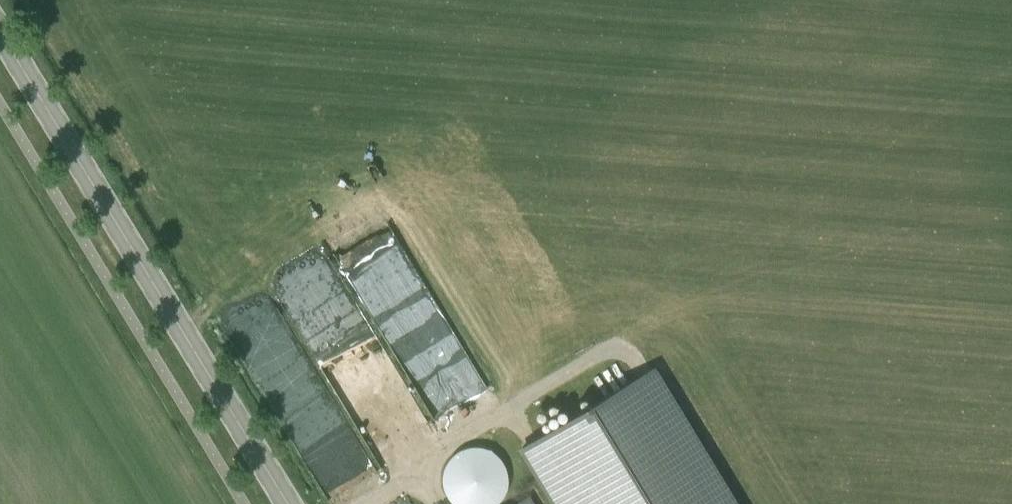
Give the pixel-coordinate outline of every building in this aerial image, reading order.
[(523,448),(557,503),(734,503),(652,369),(523,448)] [(501,499),(507,488),(507,475),(503,464),(496,454),(489,449),(480,447),(469,447),(462,449),(456,453),(449,459),(444,468),(442,478),(443,486),(445,491),(448,499),(453,503),(496,503),(501,499)] [(529,494),(513,503),(535,503),(529,494)]
